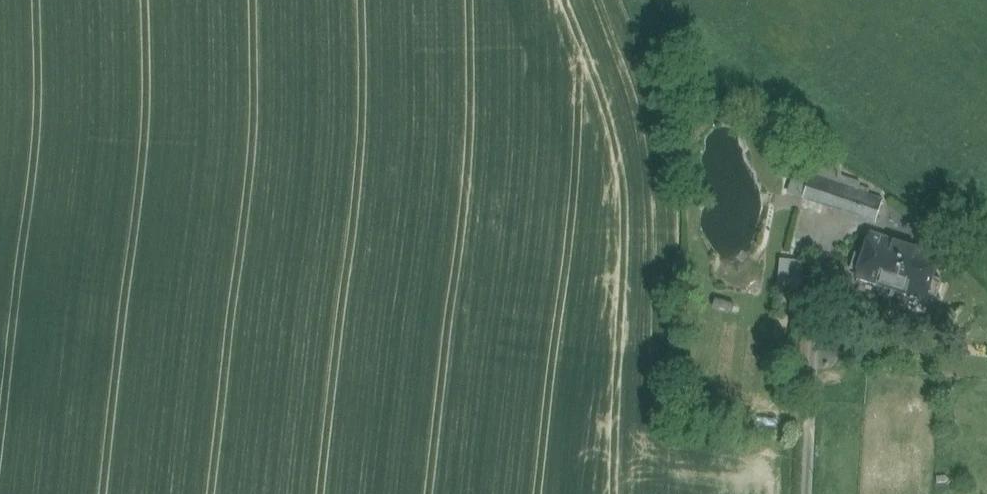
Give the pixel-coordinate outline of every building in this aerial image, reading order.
[(790,139),(773,131),(765,150),(781,157),(790,139)] [(817,156),(810,176),(826,182),(833,162),(817,156)] [(803,199),(810,176),(795,171),(787,194),(803,199)] [(826,182),(810,176),(803,199),(875,223),(883,200),(826,182)] [(905,246),(871,234),(863,256),(855,253),(850,270),(858,272),(856,278),(891,289),(905,246)] [(940,257),(905,246),(891,289),(926,300),(928,295),(936,298),(941,282),(933,279),(940,257)] [(778,285),(801,288),(804,261),(781,259),(778,285)]
